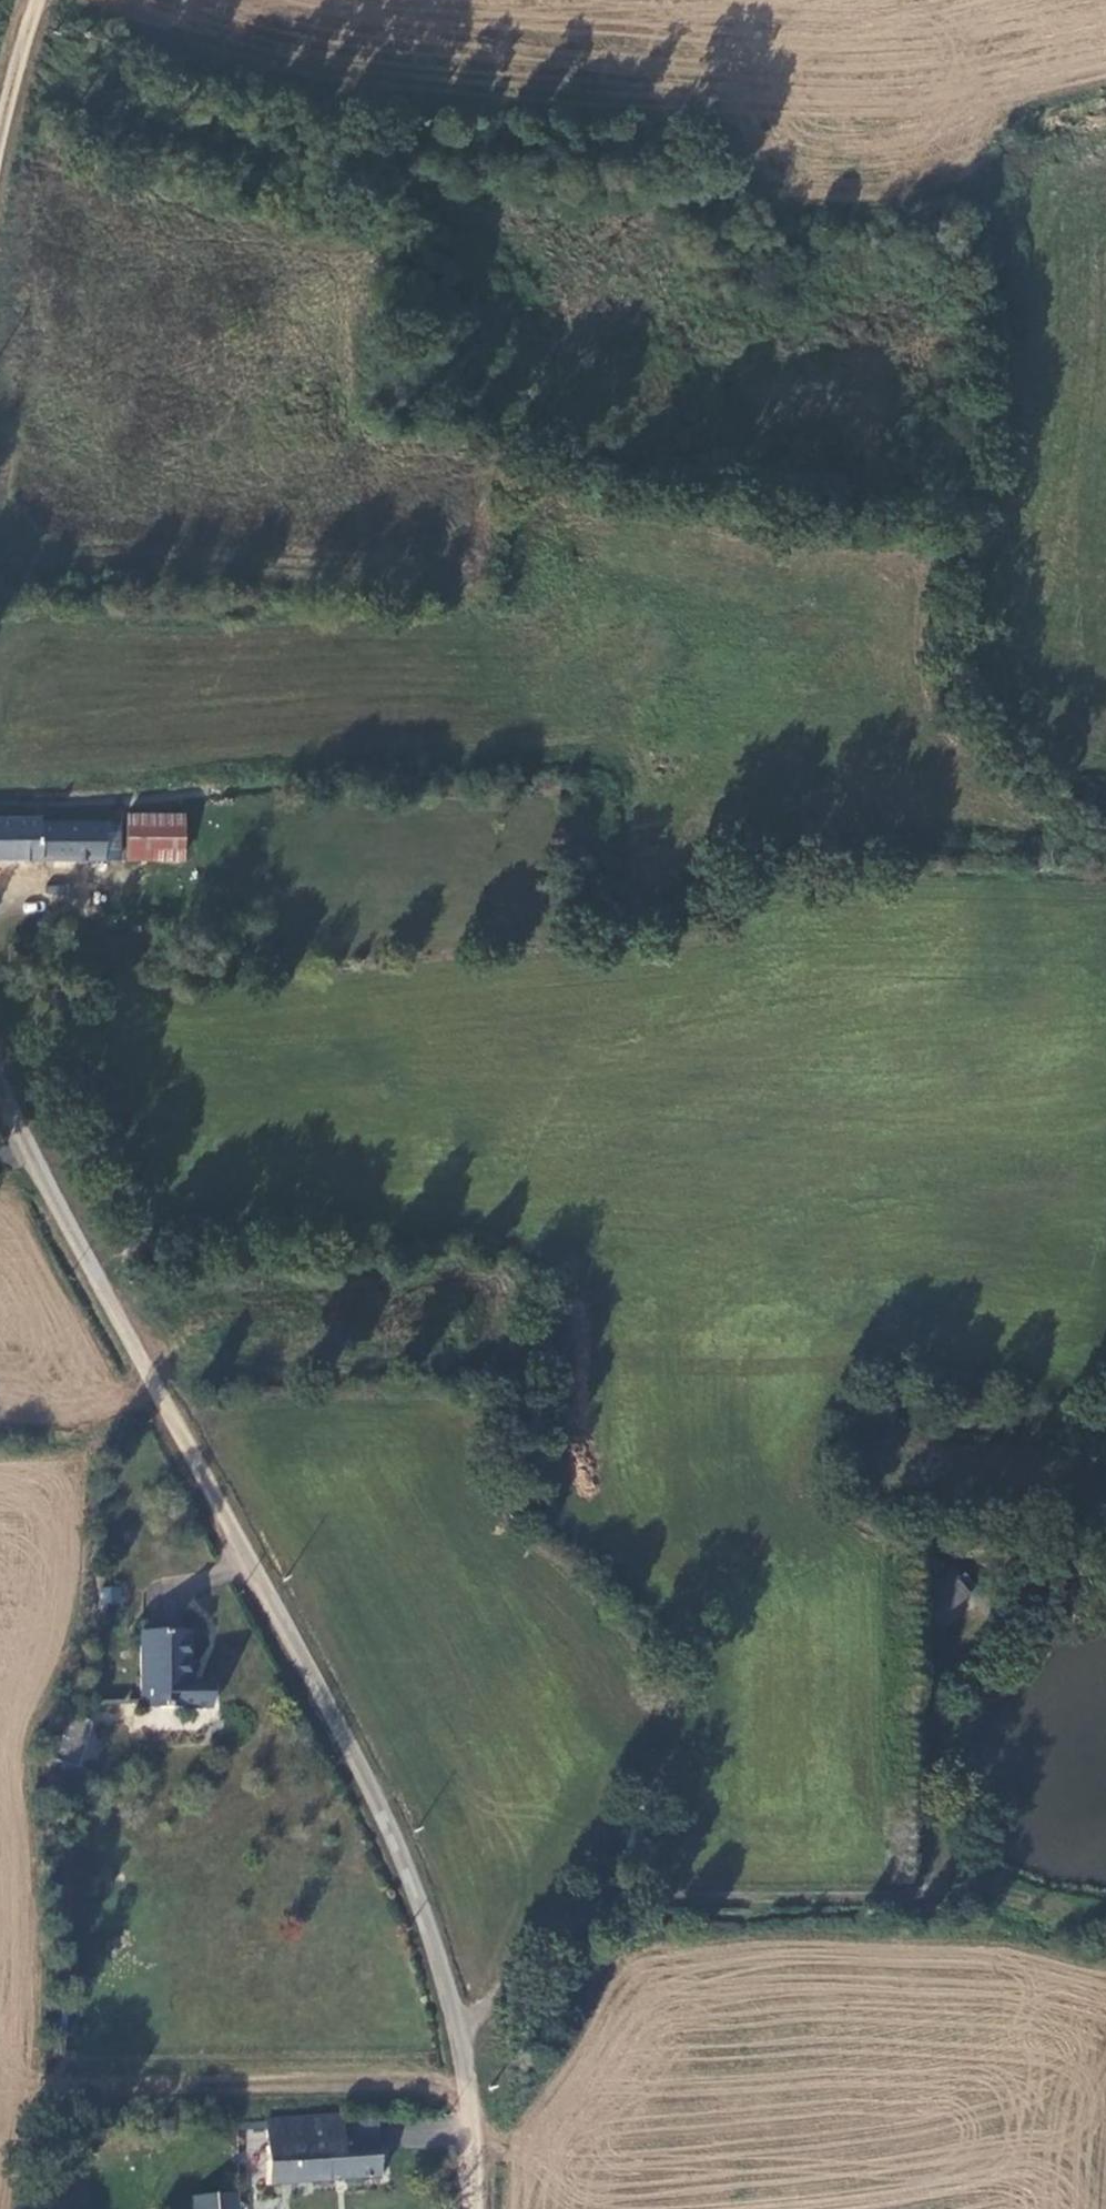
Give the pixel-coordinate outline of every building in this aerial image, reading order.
[(126,859),(185,860),(186,812),(126,811),(126,859)] [(44,860),(44,818),(43,815),(0,815),(0,860),(44,860)] [(124,819),(44,818),(44,860),(124,860),(124,819)] [(951,1566),(947,1569),(972,1603),(980,1596),(964,1574),(959,1577),(951,1566)] [(947,1569),(946,1567),(941,1572),(944,1577),(919,1599),(943,1634),(976,1607),(972,1603),(947,1569)] [(189,1633),(142,1634),(141,1710),(215,1710),(214,1685),(189,1685),(189,1633)] [(52,1761),(78,1769),(93,1723),(67,1714),(52,1761)] [(345,2117),(266,2120),(269,2187),(384,2182),(382,2141),(346,2143),(345,2117)] [(195,2200),(196,2208),(240,2208),(238,2196),(195,2200)]
